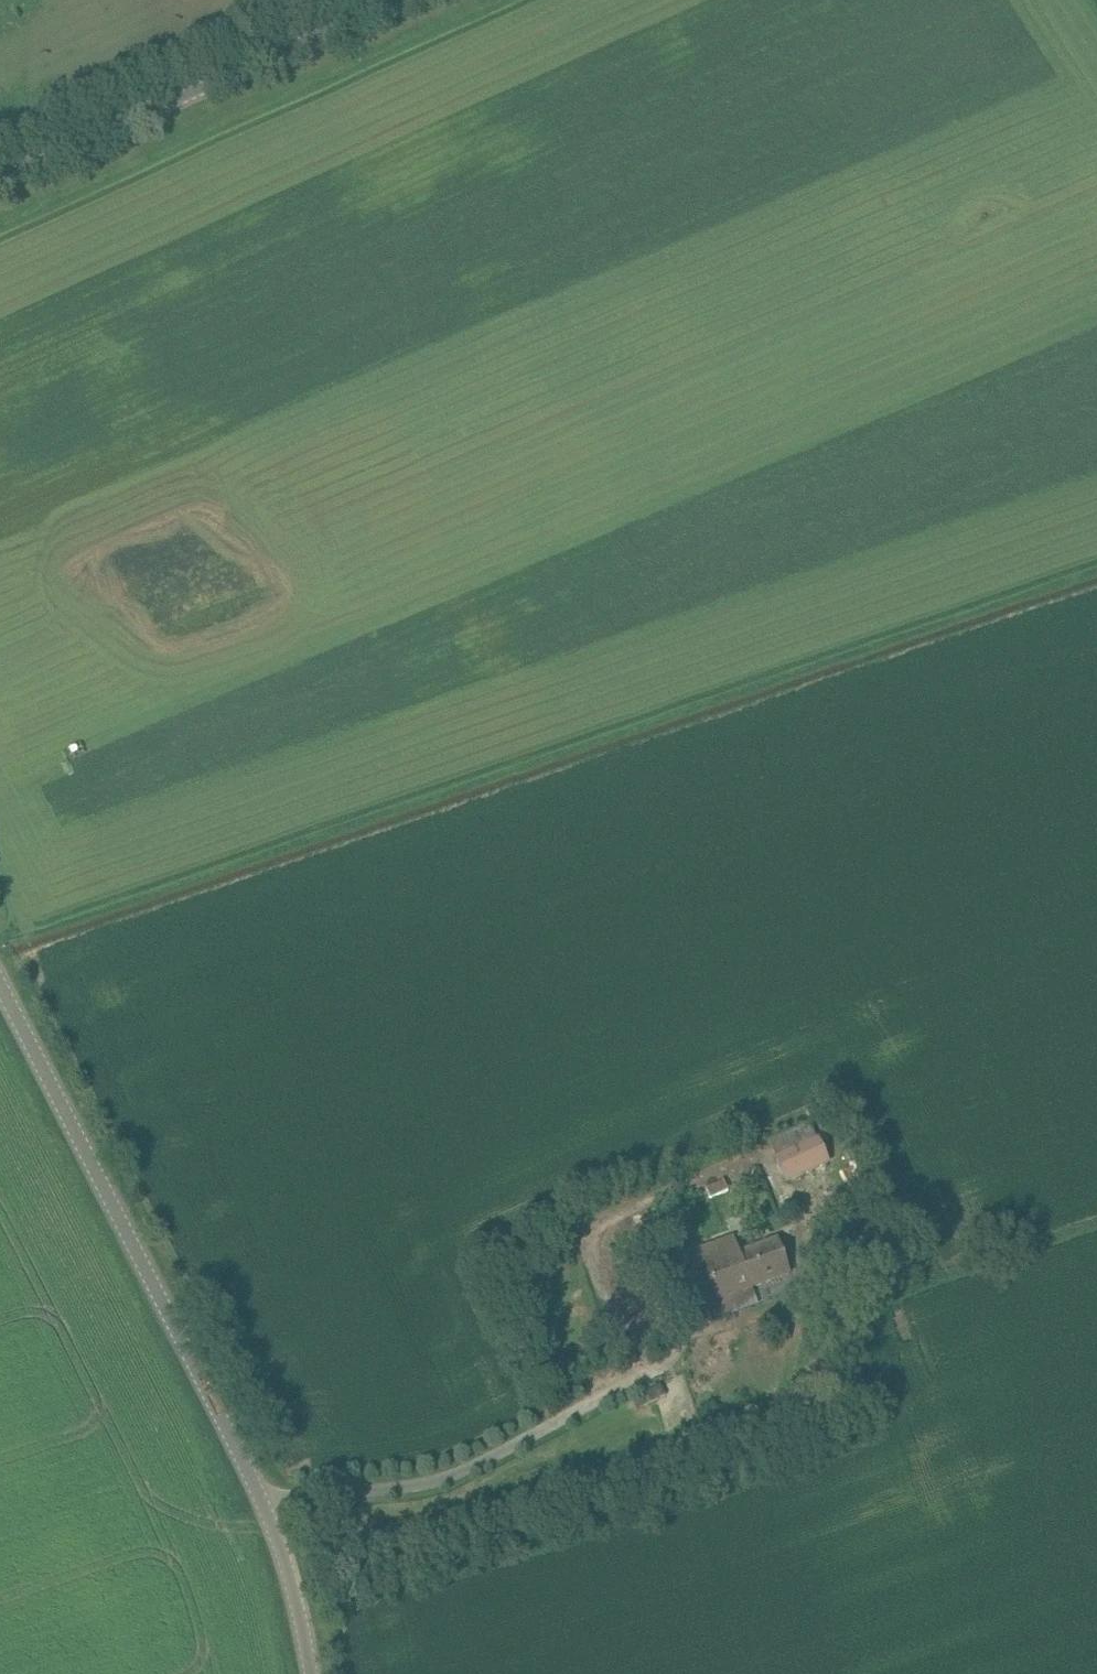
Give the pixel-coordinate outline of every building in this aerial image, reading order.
[(787,1182),(828,1163),(817,1139),(776,1158),(787,1182)] [(711,1200),(729,1192),(723,1179),(705,1187),(711,1200)] [(733,1240),(687,1254),(703,1305),(754,1288),(790,1277),(777,1239),(737,1252),(733,1240)] [(636,1411),(666,1396),(660,1384),(630,1399),(636,1411)]
